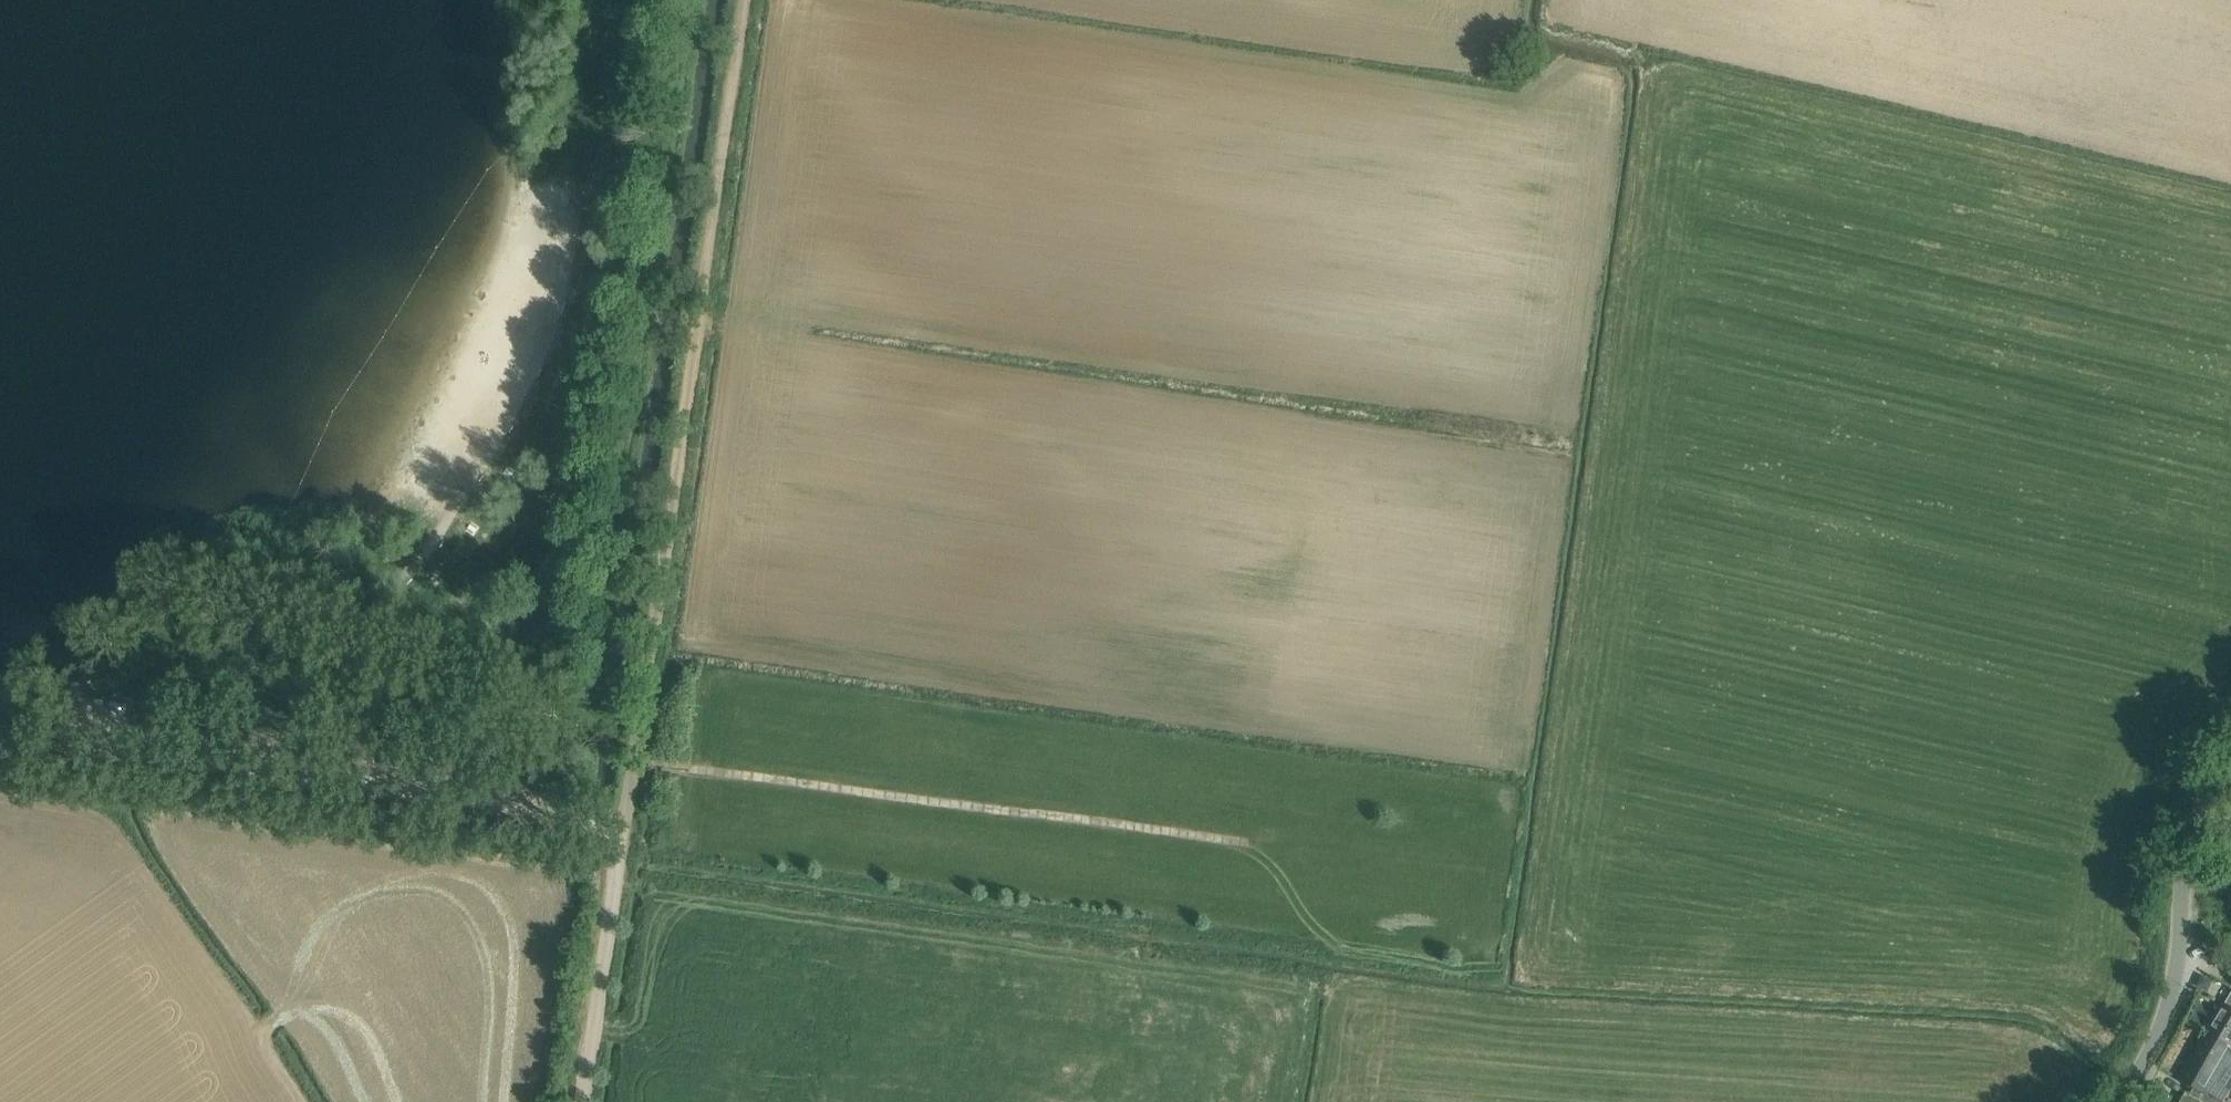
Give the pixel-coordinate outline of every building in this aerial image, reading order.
[(2206,1033),(2230,1049),(2230,1009),(2223,1004),(2208,1029),(2206,1033)] [(2179,1080),(2194,1089),(2202,1093),(2206,1096),(2207,1095),(2210,1090),(2224,1098),(2230,1087),(2230,1049),(2206,1033),(2193,1055),(2179,1080)] [(2181,1101),(2197,1101),(2202,1093),(2194,1089),(2189,1097),(2185,1095),(2181,1101)]
